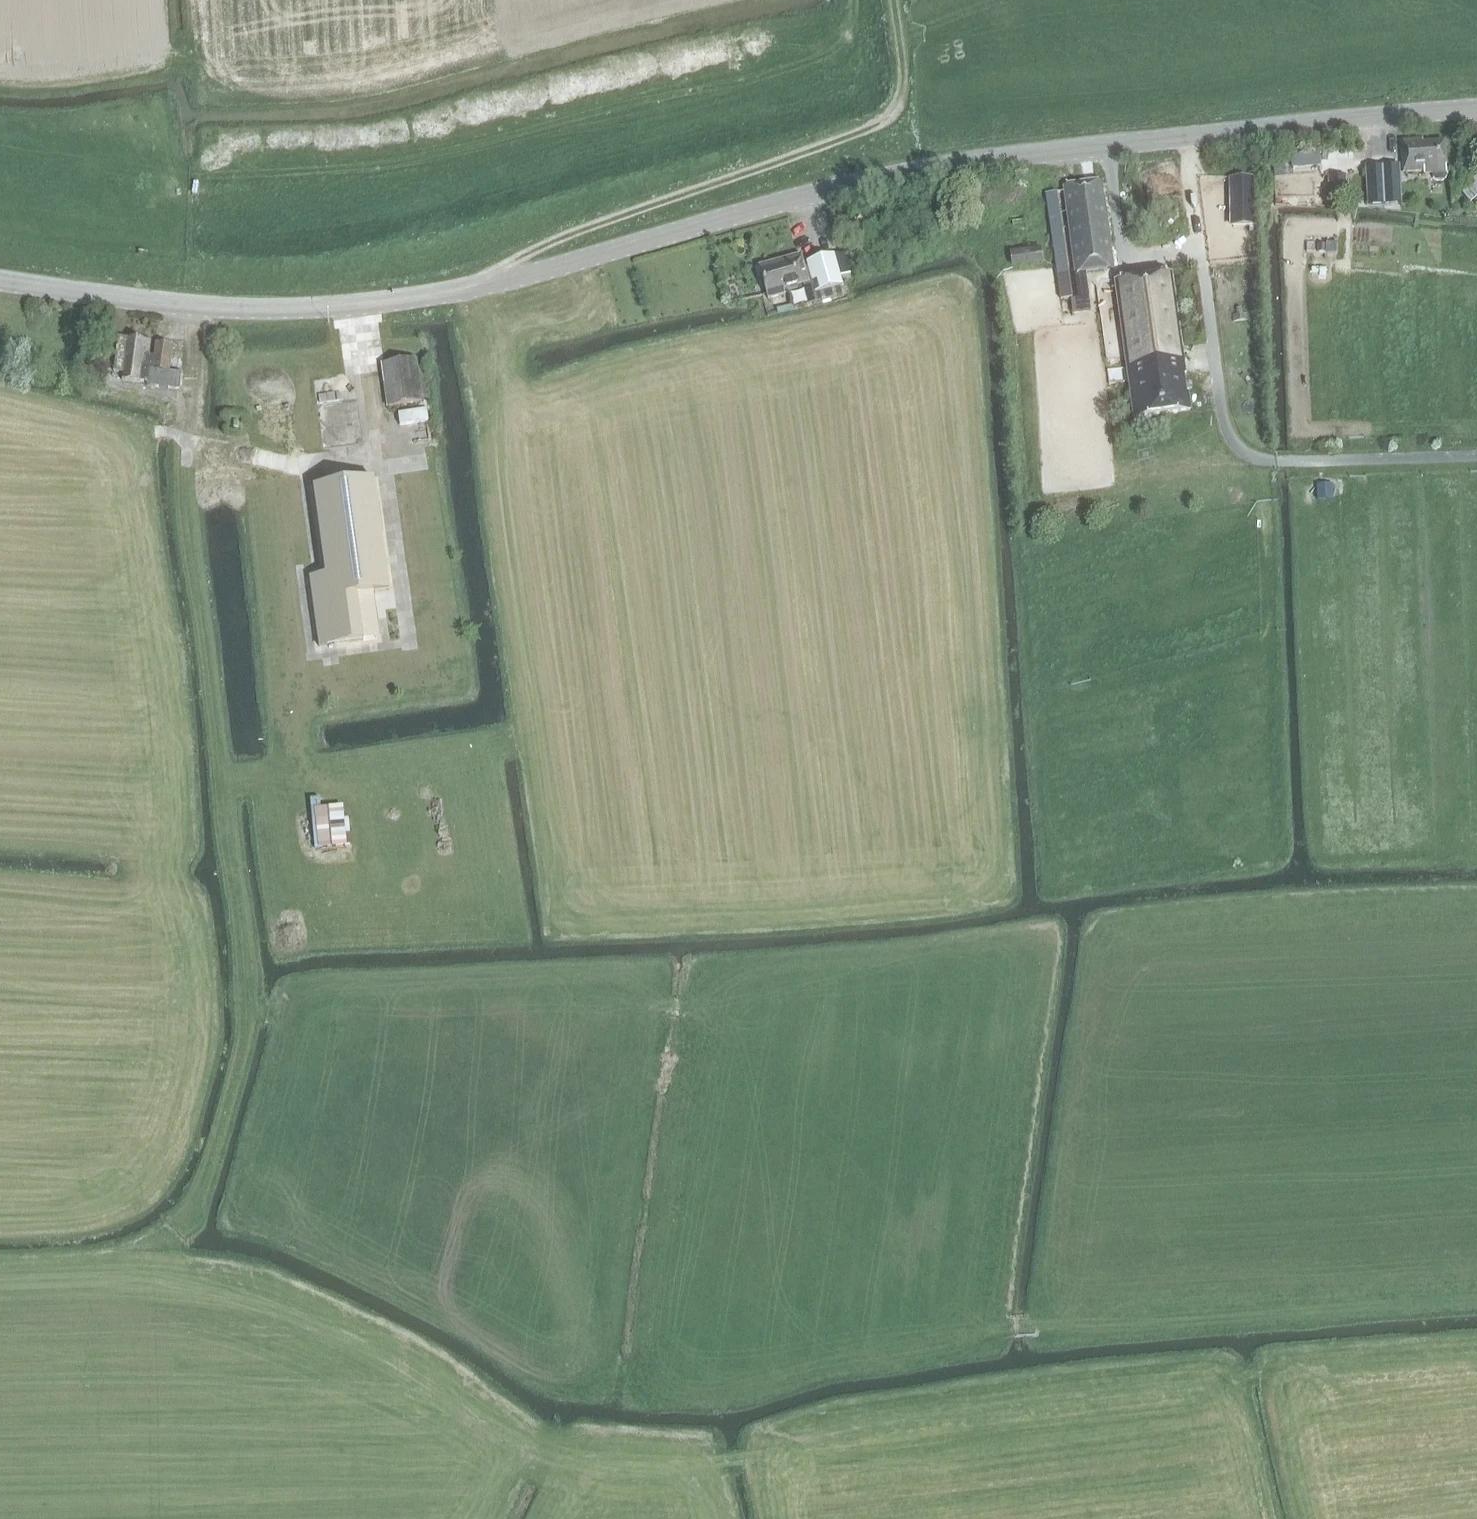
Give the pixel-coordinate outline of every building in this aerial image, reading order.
[(1402,173),(1427,172),(1427,175),(1433,175),(1433,180),(1435,182),(1443,181),(1445,179),(1443,143),(1421,145),(1421,140),(1400,142),(1402,173)] [(1291,154),(1292,168),(1318,167),(1318,153),(1291,154)] [(1476,175),(1476,165),(1468,164),(1467,176),(1474,177),(1476,175)] [(1365,166),(1367,206),(1400,205),(1398,165),(1365,166)] [(1345,197),(1345,176),(1323,176),(1324,198),(1345,197)] [(1108,179),(1069,183),(1078,273),(1118,268),(1108,179)] [(835,256),(807,263),(815,294),(840,288),(842,287),(840,278),(850,276),(845,254),(835,256)] [(766,292),(768,300),(785,295),(783,290),(808,283),(800,256),(766,265),(768,271),(760,273),(766,292)] [(1133,419),(1190,411),(1187,393),(1185,393),(1183,376),(1185,376),(1171,272),(1114,280),(1133,419)] [(1077,296),(1076,277),(1064,278),(1065,297),(1077,296)] [(1246,312),(1230,314),(1231,321),(1246,319),(1246,312)] [(140,384),(140,382),(147,384),(147,386),(180,391),(181,374),(169,373),(172,347),(156,344),(154,357),(150,356),(152,343),(119,338),(113,372),(122,373),(121,381),(140,384)] [(382,364),(388,408),(422,403),(416,359),(382,364)] [(302,531),(312,601),(357,594),(350,548),(382,543),(365,432),(304,442),(317,529),(302,531)] [(352,805),(319,807),(321,848),(354,846),(352,805)]
